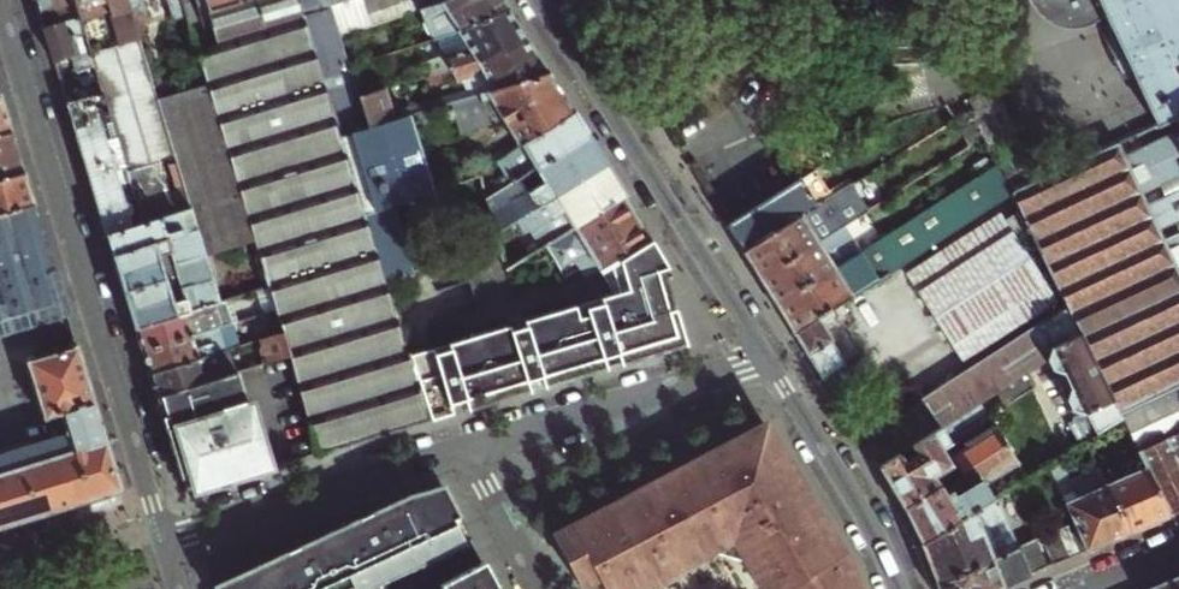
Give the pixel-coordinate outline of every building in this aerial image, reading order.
[(73,0),(34,0),(43,31),(78,20),(76,13),(73,0)] [(137,33),(127,0),(73,0),(76,13),(81,12),(86,16),(96,13),(98,6),(107,3),(121,45),(119,45),(132,88),(152,81),(137,33)] [(137,33),(145,31),(143,25),(151,22),(144,0),(127,0),(137,33)] [(173,22),(186,18),(181,0),(166,0),(173,22)] [(217,48),(257,35),(305,21),(298,0),(265,0),(266,1),(242,9),(239,0),(202,0),(217,48)] [(305,21),(341,141),(371,131),(361,97),(342,35),(332,4),(342,0),(298,0),(305,21)] [(342,0),(332,4),(342,35),(376,23),(372,10),(400,0),(342,0)] [(438,2),(412,11),(417,19),(417,24),(423,33),(428,35),(431,41),(458,32),(508,10),(502,0),(441,0),(438,2)] [(1036,0),(1044,12),(1053,20),(1064,26),(1073,30),(1084,33),(1095,33),(1103,32),(1112,30),(1109,24),(1074,25),(1074,6),(1048,6),(1048,0),(1036,0)] [(1048,6),(1074,6),(1074,25),(1109,24),(1112,30),(1157,128),(1178,118),(1178,0),(1048,0),(1048,6)] [(508,10),(458,32),(469,52),(446,56),(440,58),(422,64),(426,78),(449,71),(461,67),(528,43),(519,29),(508,10)] [(78,20),(43,31),(53,67),(57,66),(89,55),(78,20)] [(384,281),(341,141),(305,21),(257,35),(217,48),(197,54),(208,88),(254,244),(268,290),(275,314),(282,336),(289,359),(318,456),(427,423),(410,368),(384,281)] [(461,67),(449,71),(458,84),(484,74),(494,92),(548,74),(537,57),(528,43),(461,67)] [(548,74),(494,92),(451,106),(460,135),(489,125),(486,114),(498,111),(520,146),(572,114),(560,95),(548,74)] [(101,96),(96,80),(86,93),(88,100),(92,99),(101,96)] [(996,87),(969,100),(984,130),(982,131),(999,166),(1012,194),(1041,181),(996,87)] [(254,244),(208,88),(158,103),(191,211),(130,229),(106,236),(109,247),(112,256),(168,239),(172,254),(177,270),(179,277),(208,269),(205,259),(254,244)] [(388,89),(361,97),(371,131),(399,123),(388,89)] [(12,135),(7,118),(0,96),(0,139),(12,135)] [(92,99),(88,100),(66,107),(70,119),(73,129),(105,120),(101,109),(96,107),(95,107),(92,99)] [(572,114),(520,146),(496,161),(503,173),(479,188),(483,201),(515,181),(586,136),(579,125),(572,114)] [(1157,128),(1137,137),(1142,148),(1123,157),(1141,196),(1160,187),(1165,199),(1147,208),(1152,219),(1178,207),(1178,118),(1157,128)] [(371,131),(341,141),(384,281),(415,272),(398,219),(436,208),(409,119),(399,123),(371,131)] [(108,129),(105,120),(73,129),(77,140),(80,151),(106,143),(103,134),(106,133),(108,129)] [(25,176),(21,163),(12,135),(0,139),(0,184),(25,176)] [(595,151),(586,136),(515,181),(524,196),(489,219),(494,235),(516,221),(605,166),(595,151)] [(108,149),(106,143),(80,151),(83,162),(87,173),(119,163),(115,150),(110,148),(108,149)] [(1118,146),(1041,181),(1012,194),(1021,211),(1031,232),(1067,307),(1084,341),(1178,297),(1178,277),(1162,241),(1157,229),(1152,219),(1147,208),(1141,196),(1123,157),(1118,146)] [(119,163),(87,173),(90,185),(93,194),(119,186),(116,178),(119,177),(122,172),(119,163)] [(524,233),(563,210),(574,229),(625,199),(615,183),(605,166),(516,221),(524,233)] [(782,319),(792,336),(831,311),(1012,194),(999,166),(867,250),(775,308),(782,319)] [(749,268),(758,281),(850,223),(894,195),(877,168),(815,208),(741,254),(749,268)] [(35,209),(30,194),(25,176),(0,184),(0,220),(35,209)] [(459,177),(444,183),(445,189),(461,184),(459,177)] [(734,243),(741,254),(815,208),(799,182),(725,229),(734,243)] [(119,186),(93,194),(97,208),(100,217),(132,207),(129,196),(123,194),(121,195),(119,186)] [(625,199),(574,229),(554,242),(559,258),(564,265),(587,251),(598,269),(608,264),(650,240),(636,216),(625,199)] [(134,214),(132,207),(100,217),(103,227),(106,236),(130,229),(128,221),(131,220),(134,214)] [(1152,219),(1157,229),(1176,221),(1178,228),(1178,207),(1152,219)] [(64,304),(35,209),(0,220),(0,323),(64,304)] [(1031,232),(1021,211),(1005,220),(1002,215),(906,276),(964,364),(1059,303),(1018,240),(1031,232)] [(766,293),(775,308),(867,250),(850,223),(758,281),(766,293)] [(1162,241),(1178,277),(1178,233),(1162,241)] [(168,239),(112,256),(119,277),(124,294),(166,281),(159,258),(172,254),(168,239)] [(655,248),(650,240),(608,264),(634,303),(410,368),(427,423),(481,406),(551,386),(631,362),(650,356),(686,345),(658,252),(655,248)] [(172,280),(166,281),(124,294),(129,312),(135,331),(219,305),(208,269),(179,277),(172,280)] [(172,280),(179,277),(177,270),(172,272),(170,275),(172,280)] [(576,282),(579,280),(576,274),(569,278),(566,282),(567,287),(570,296),(579,294),(576,282)] [(275,314),(268,290),(255,294),(262,317),(275,314)] [(1084,341),(1119,415),(1178,388),(1178,297),(1084,341)] [(219,305),(135,331),(140,345),(143,354),(208,334),(219,331),(214,312),(225,309),(223,304),(219,305)] [(869,459),(876,470),(939,430),(948,445),(988,419),(979,405),(1047,362),(1052,372),(1064,372),(1069,384),(1063,395),(1074,418),(1073,423),(1070,425),(1080,444),(1120,418),(1119,415),(1084,341),(1067,307),(859,442),(869,459)] [(831,311),(792,336),(821,381),(835,372),(859,357),(831,311)] [(210,338),(208,334),(143,354),(147,367),(149,376),(221,354),(225,353),(220,335),(210,338)] [(282,336),(257,343),(264,366),(289,359),(282,336)] [(90,504),(123,493),(84,372),(74,339),(24,355),(45,423),(63,417),(68,436),(0,457),(0,531),(90,504)] [(228,377),(221,354),(149,376),(154,390),(156,399),(228,377)] [(238,374),(228,377),(156,399),(161,413),(163,421),(245,396),(238,374)] [(1119,415),(1120,418),(1138,454),(1166,441),(1178,435),(1178,388),(1119,415)] [(1005,446),(1017,466),(1026,479),(1048,464),(1061,457),(1066,453),(1031,395),(988,419),(994,429),(1005,446)] [(246,401),(245,396),(163,421),(180,478),(184,490),(192,487),(194,493),(273,469),(251,400),(246,401)] [(549,535),(577,587),(596,578),(601,588),(651,588),(730,550),(751,588),(859,588),(849,565),(834,539),(765,424),(718,449),(662,478),(549,535)] [(1005,446),(994,429),(967,445),(967,450),(955,457),(948,445),(939,430),(876,470),(889,491),(901,510),(1005,446)] [(1166,441),(1178,470),(1178,435),(1166,441)] [(1166,441),(1138,454),(1145,468),(1169,518),(1178,513),(1178,470),(1166,441)] [(909,526),(920,546),(983,506),(971,488),(981,482),(982,484),(984,484),(986,485),(988,484),(1017,466),(1005,446),(901,510),(909,526)] [(1110,543),(1131,534),(1107,485),(1101,471),(1074,484),(1061,457),(1048,464),(1051,471),(1055,469),(1070,501),(1065,503),(1075,523),(1088,553),(1110,543)] [(1150,526),(1169,518),(1145,468),(1107,485),(1131,534),(1150,526)] [(229,588),(388,588),(481,540),(451,483),(400,498),(298,548),(226,583),(229,588)] [(936,587),(1019,549),(1012,533),(1001,532),(998,524),(1003,521),(993,500),(983,506),(920,546),(928,568),(936,587)] [(1053,568),(1088,553),(1075,523),(1041,539),(1053,568)] [(1034,542),(1019,549),(936,587),(937,588),(1003,588),(1034,576),(1047,570),(1034,542)] [(492,561),(450,585),(452,588),(507,588),(492,561)] [(1171,588),(1178,588),(1178,577),(1168,582),(1171,588)]
